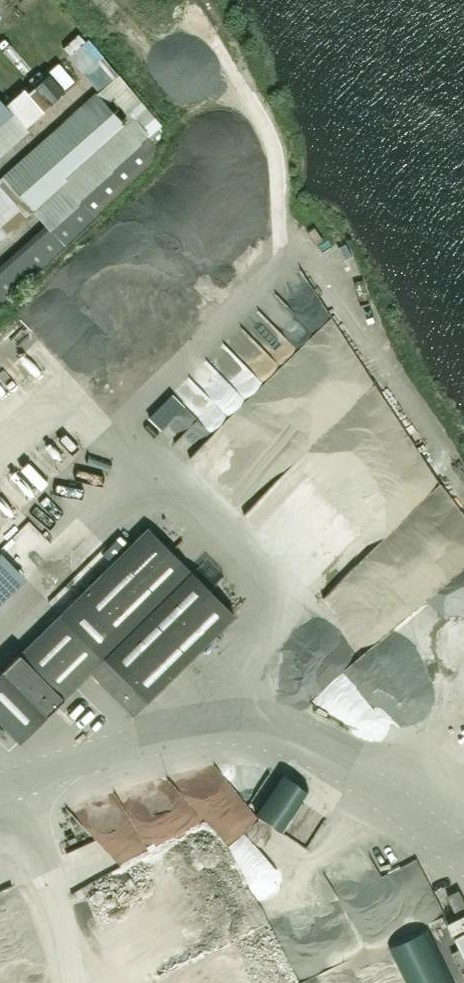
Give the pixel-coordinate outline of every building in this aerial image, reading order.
[(95,94),(94,93),(3,173),(6,176),(0,181),(0,237),(32,209),(49,228),(0,272),(0,302),(33,273),(65,244),(152,159),(155,145),(153,143),(159,138),(161,123),(129,85),(116,70),(89,38),(85,41),(79,33),(63,47),(70,54),(69,55),(99,91),(95,94)] [(28,131),(26,128),(44,112),(43,110),(64,91),(49,74),(45,77),(39,70),(29,79),(31,82),(5,105),(0,99),(0,156),(28,131)] [(273,323),(287,310),(265,283),(250,295),(273,323)] [(169,373),(134,407),(149,422),(184,388),(169,373)] [(0,673),(0,722),(19,741),(47,713),(48,714),(64,699),(63,698),(91,670),(133,713),(234,615),(148,528),(20,654),(19,653),(3,669),(4,670),(0,673)] [(19,571),(3,555),(0,558),(0,590),(19,571)] [(406,619),(429,650),(463,625),(463,577),(406,619)] [(257,825),(223,780),(200,796),(191,784),(175,795),(186,809),(192,805),(225,849),(257,825)] [(263,914),(295,982),(310,982),(397,943),(388,943),(416,930),(416,912),(463,912),(463,901),(461,894),(439,905),(439,895),(433,883),(426,883),(417,863),(384,878),(375,878),(375,894),(377,899),(377,908),(366,913),(263,914)] [(455,943),(460,953),(450,958),(458,973),(463,970),(463,939),(455,943)]
